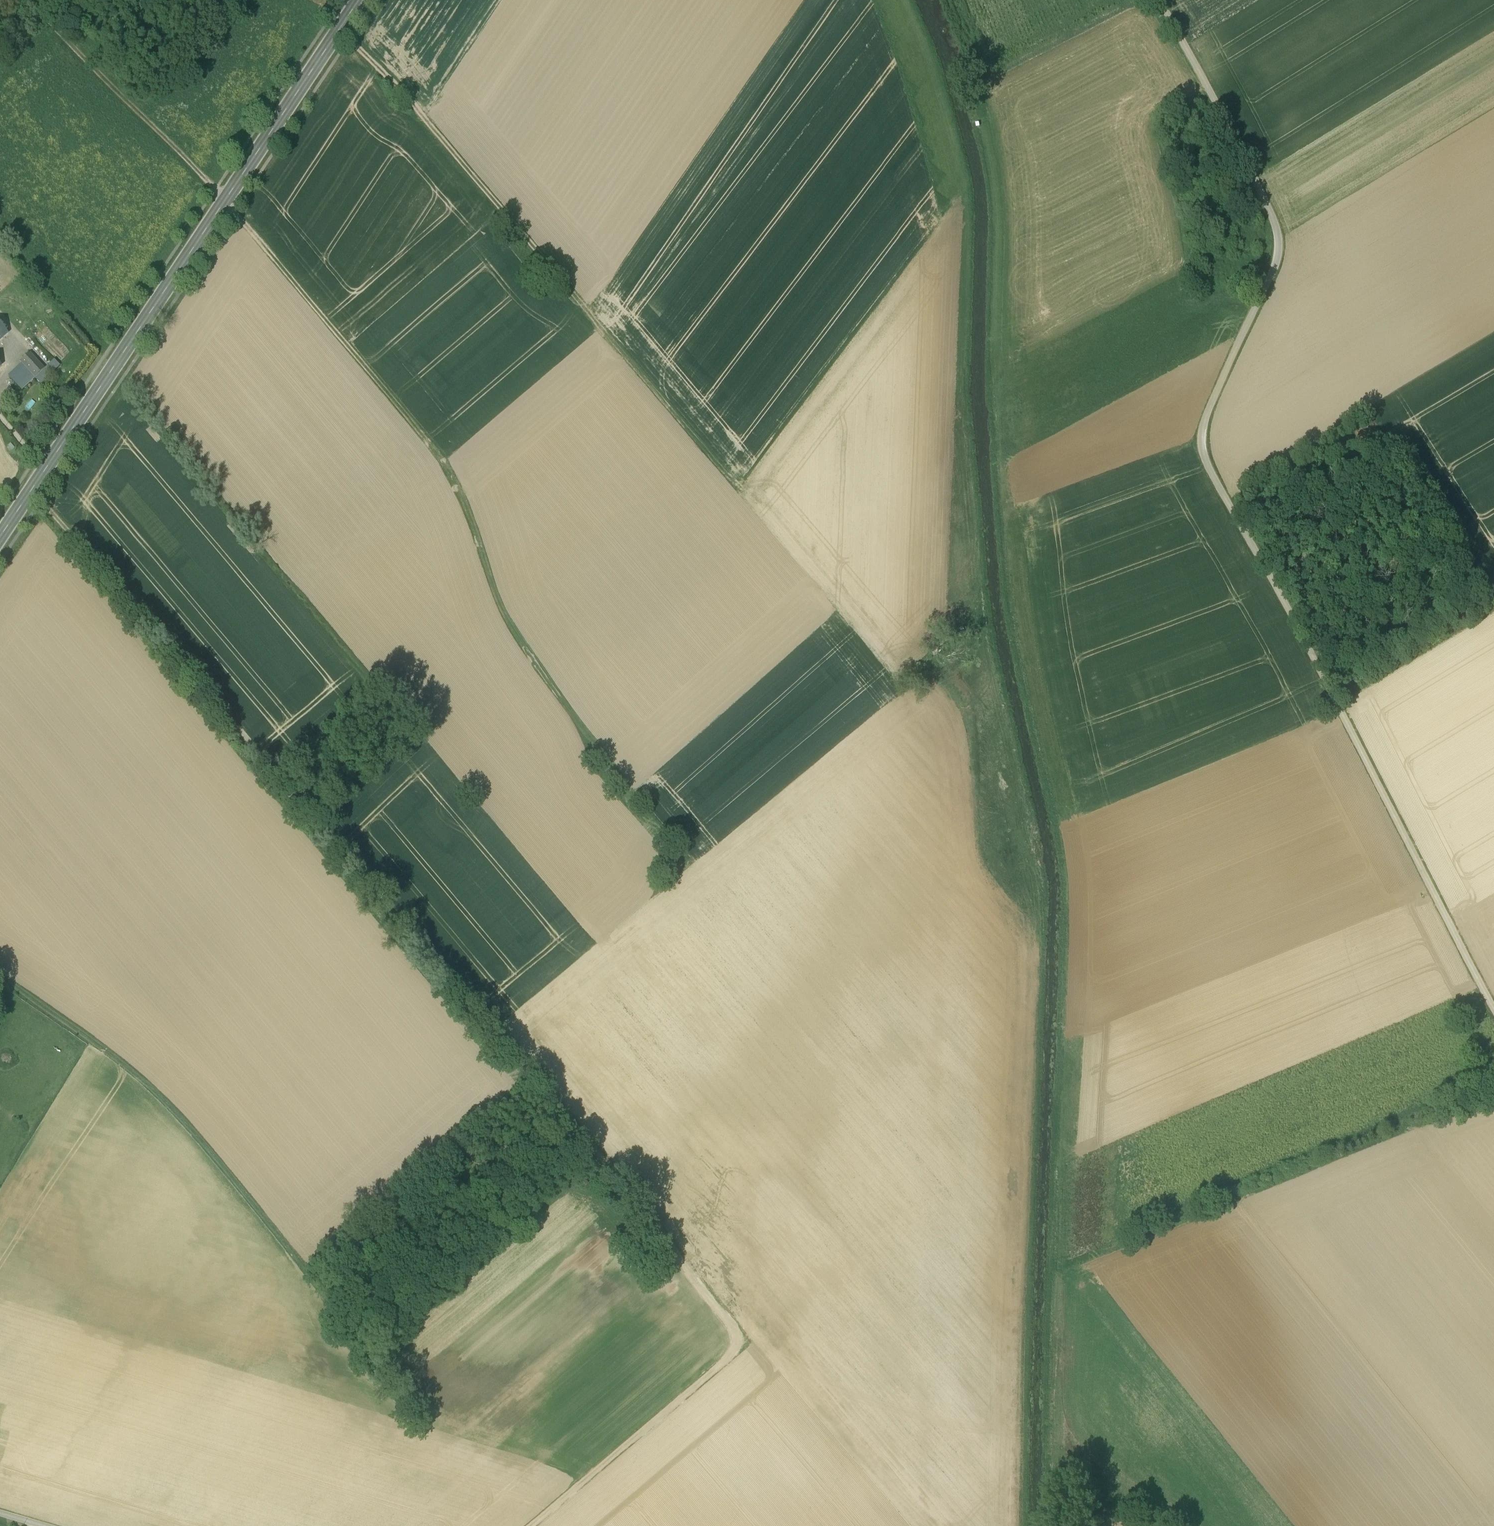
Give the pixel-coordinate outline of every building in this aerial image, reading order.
[(26,368),(35,378),(39,374),(42,377),(47,372),(30,354),(20,362),(26,368)] [(36,379),(35,378),(26,368),(16,377),(26,388),(36,379)]
